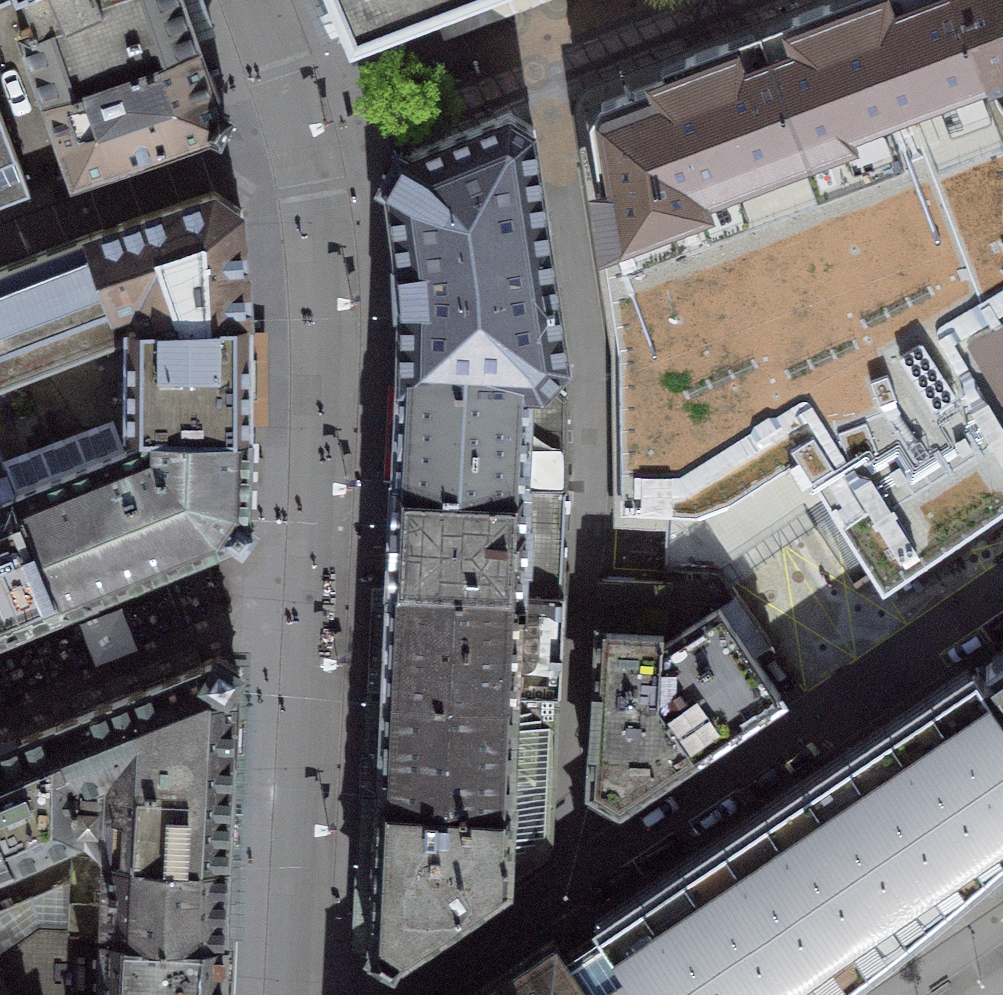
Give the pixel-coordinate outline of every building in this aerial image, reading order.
[(180,0),(88,0),(21,29),(45,100),(198,46),(180,0)] [(349,46),(468,0),(329,0),(349,46)] [(997,98),(987,76),(958,0),(862,0),(600,99),(586,124),(621,352),(623,508),(649,509),(649,511),(656,512),(656,524),(667,524),(665,561),(719,563),(823,494),(884,588),(1002,507),(1002,109),(997,98)] [(987,76),(1002,70),(1002,0),(958,0),(987,76)] [(212,87),(198,46),(45,100),(72,176),(208,130),(219,108),(212,87)] [(547,380),(566,359),(549,243),(532,126),(513,112),(407,155),(398,168),(390,181),(401,377),(542,386),(547,380)] [(29,191),(0,113),(0,201),(29,191)] [(142,431),(249,433),(249,318),(246,265),(244,265),(242,230),(241,210),(214,191),(90,233),(0,266),(0,448),(18,491),(113,452),(141,440),(142,431)] [(542,386),(401,377),(400,390),(397,429),(394,481),(565,489),(566,407),(566,394),(547,380),(542,386)] [(18,491),(63,603),(231,535),(239,523),(245,514),(249,433),(142,431),(141,440),(113,452),(18,491)] [(63,603),(18,491),(0,448),(0,628),(63,603)] [(565,489),(394,481),(388,584),(561,593),(565,489)] [(665,561),(665,581),(658,698),(666,706),(696,751),(798,682),(719,563),(665,561)] [(665,581),(602,577),(597,668),(589,786),(618,804),(696,751),(666,706),(658,698),(665,581)] [(561,593),(388,584),(386,636),(384,688),(557,698),(561,593)] [(985,663),(992,673),(1002,689),(1002,651),(985,663)] [(210,658),(51,723),(79,787),(79,819),(97,819),(98,773),(111,768),(107,854),(228,860),(236,674),(210,658)] [(992,673),(984,679),(974,664),(937,689),(911,707),(596,920),(604,932),(569,957),(560,944),(558,946),(592,994),(820,994),(839,982),(892,941),(947,896),(1000,852),(1002,849),(1002,689),(992,673)] [(557,698),(384,688),(380,770),(379,791),(551,801),(557,698)] [(0,743),(0,834),(10,858),(79,831),(79,819),(79,787),(51,723),(0,743)] [(551,801),(379,791),(372,933),(402,950),(473,902),(544,854),(550,839),(551,801)] [(10,858),(0,834),(0,863),(10,858)] [(224,936),(228,860),(107,854),(72,853),(71,879),(73,879),(70,927),(70,928),(102,929),(224,936)] [(224,936),(102,929),(70,928),(70,927),(38,925),(0,952),(0,970),(18,994),(221,994),(224,936)] [(558,946),(553,939),(471,994),(592,994),(558,946)] [(0,970),(0,994),(18,994),(0,970)]
